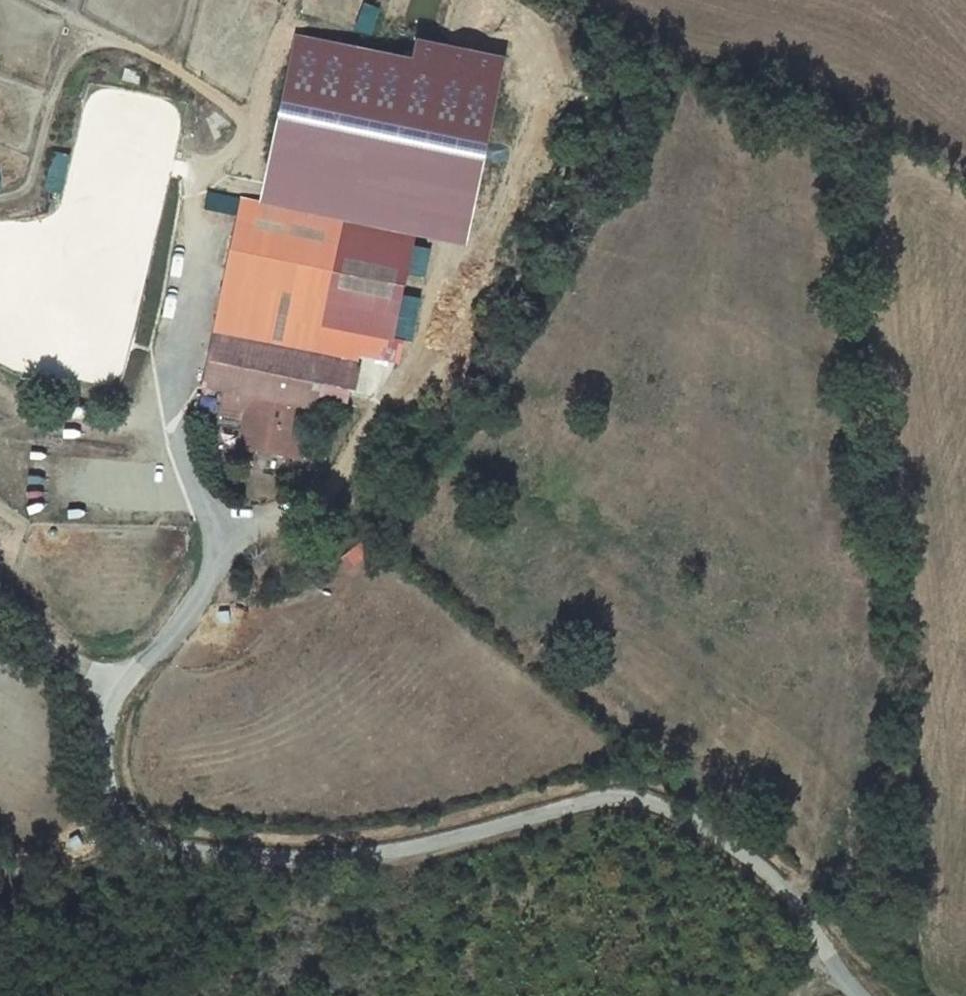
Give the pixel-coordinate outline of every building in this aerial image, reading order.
[(302,434),(310,408),(318,410),(325,379),(357,386),(361,370),(381,374),(390,338),(323,324),(342,221),(323,217),(245,200),(207,390),(231,395),(226,417),(252,422),(247,447),(307,460),(308,435),(302,434)] [(342,221),(323,324),(390,338),(411,235),(342,221)] [(302,434),(308,435),(307,460),(313,437),(318,410),(310,408),(302,434)]
